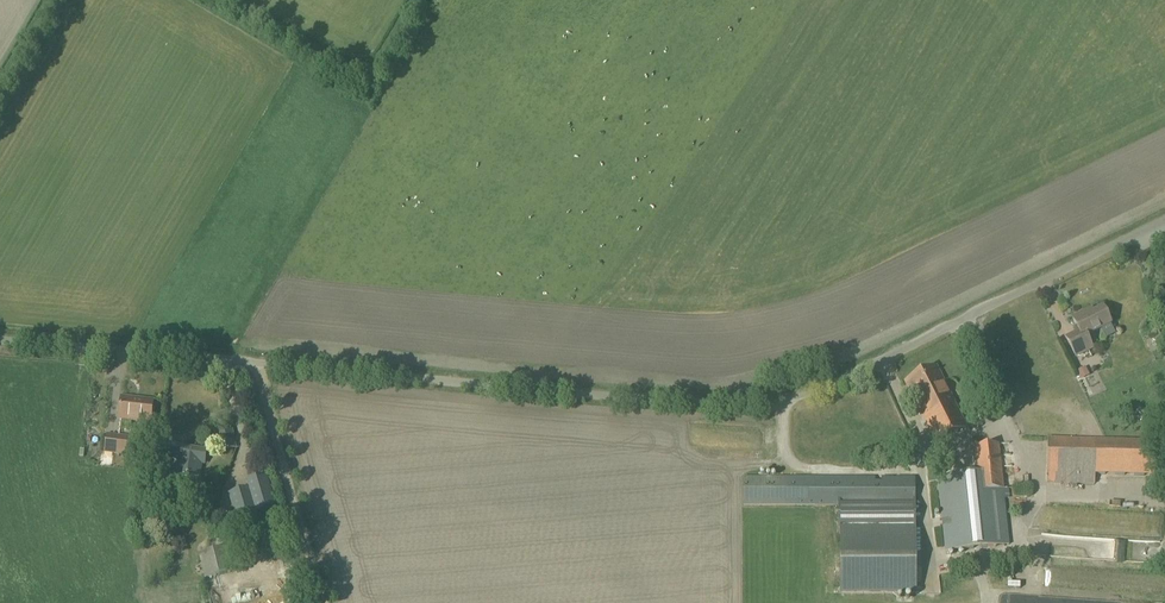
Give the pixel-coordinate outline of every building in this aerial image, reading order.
[(1085,336),(1110,323),(1102,307),(1085,316),(1083,313),(1072,318),(1079,331),(1066,338),(1075,357),(1092,348),(1085,336)] [(1161,335),(1154,341),(1158,345),(1164,339),(1161,335)] [(920,374),(906,381),(912,393),(937,442),(966,427),(954,402),(941,378),(935,366),(920,374)] [(151,423),(153,402),(122,398),(119,419),(151,423)] [(232,430),(218,433),(221,451),(235,449),(232,430)] [(141,440),(118,437),(116,454),(139,456),(141,440)] [(1155,442),(1047,438),(1046,483),(1094,484),(1094,475),(1154,476),(1155,442)] [(1009,544),(1003,489),(998,443),(975,446),(978,472),(938,477),(946,551),(1009,544)] [(205,464),(206,452),(167,446),(165,458),(179,460),(176,476),(199,479),(201,464),(205,464)] [(258,520),(256,513),(275,507),(266,476),(246,482),(248,489),(229,494),(238,525),(258,520)] [(743,505),(902,505),(915,505),(915,478),(743,478),(743,505)] [(1007,502),(1008,514),(1008,515),(1019,514),(1019,507),(1027,506),(1026,500),(1007,502)] [(841,533),(841,534),(842,593),(915,592),(914,524),(907,524),(907,533),(841,533)] [(218,551),(208,554),(203,555),(209,579),(224,576),(218,551)]
